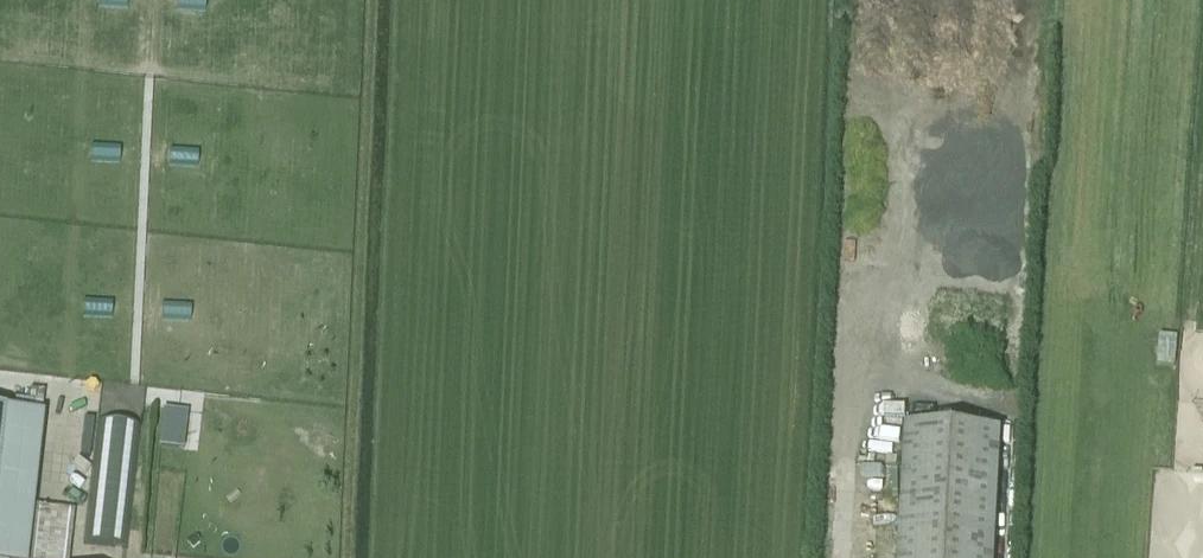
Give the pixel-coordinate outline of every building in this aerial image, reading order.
[(281,76),(281,69),(243,67),(243,74),(281,76)] [(186,447),(188,409),(163,408),(161,445),(186,447)] [(97,422),(83,544),(127,549),(141,427),(97,422)] [(1000,430),(903,425),(901,465),(853,463),(852,491),(899,493),(896,557),(994,557),(1000,430)] [(34,504),(0,501),(0,557),(28,557),(34,504)]
